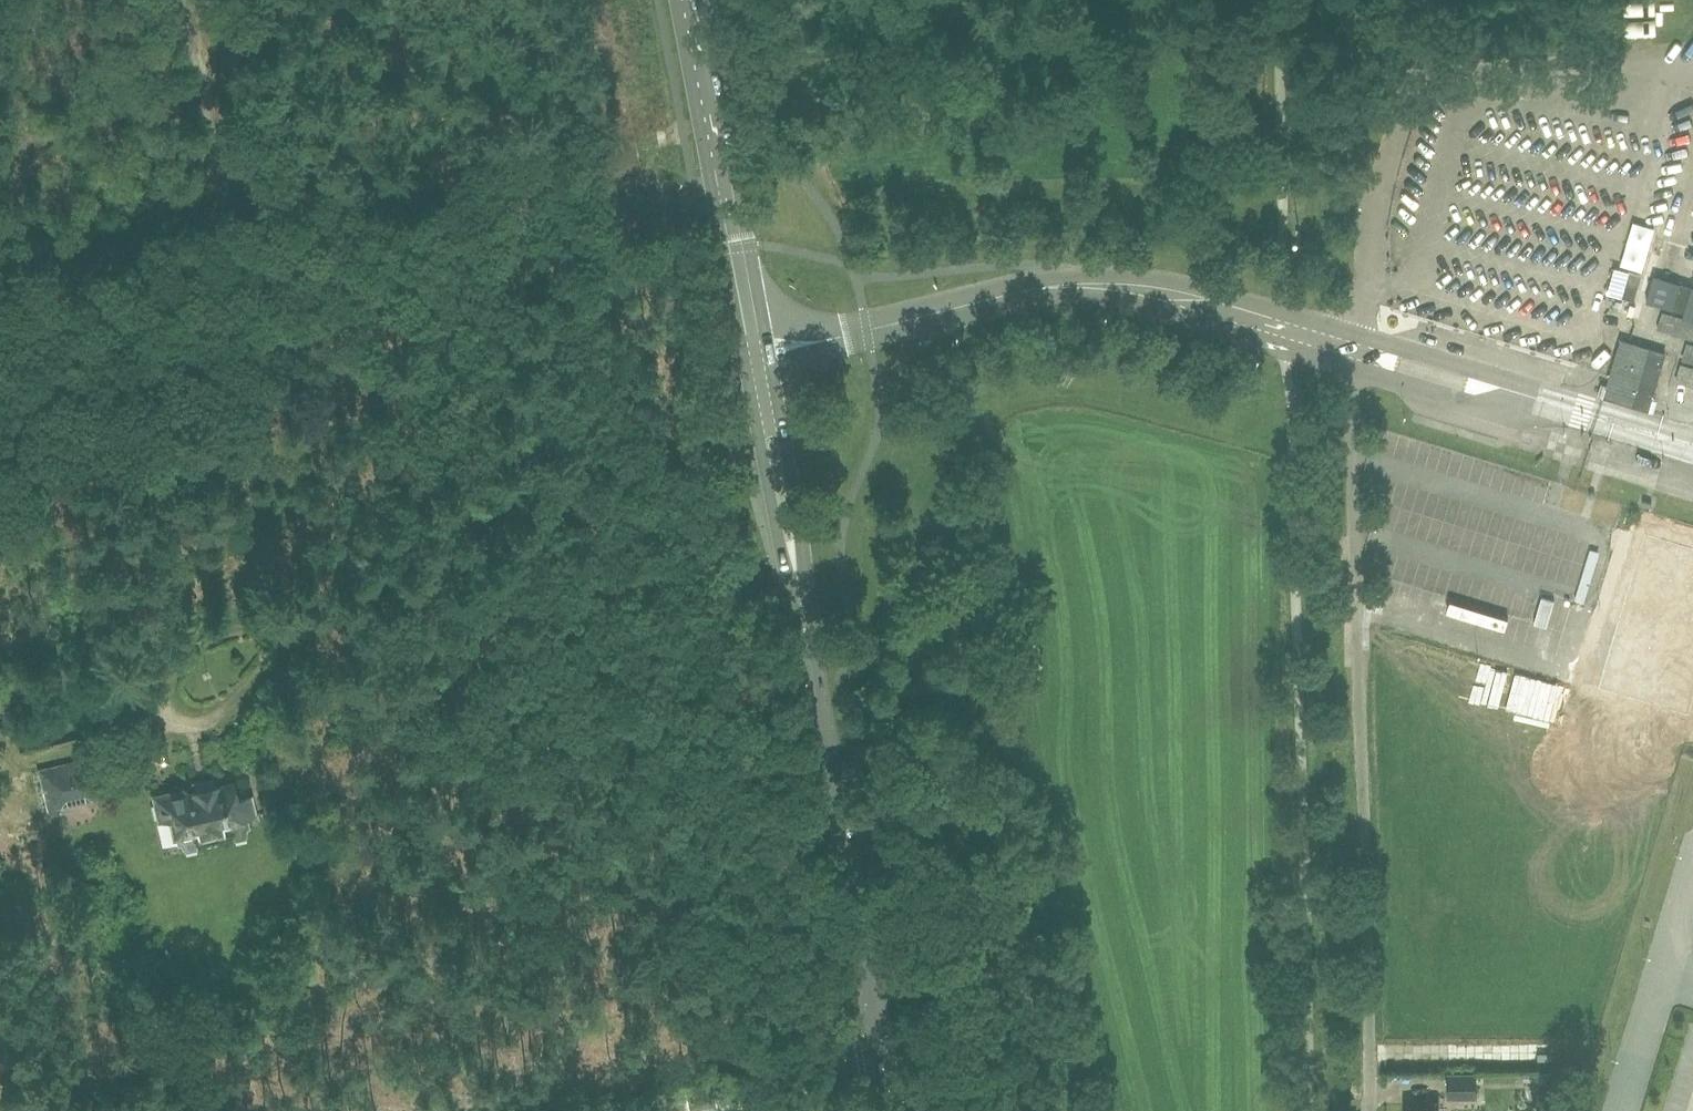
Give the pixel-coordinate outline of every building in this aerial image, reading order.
[(1620,296),(1633,300),(1640,275),(1627,271),(1620,296)] [(1692,287),(1679,283),(1671,308),(1684,312),(1692,287)] [(1667,352),(1622,338),(1603,398),(1649,411),(1667,352)] [(1612,673),(1692,695),(1692,527),(1654,516),(1612,673)] [(96,754),(37,768),(49,817),(58,815),(57,808),(97,798),(99,807),(109,805),(96,754)] [(249,817),(254,816),(249,799),(237,802),(233,785),(215,789),(214,786),(199,789),(200,793),(156,804),(160,823),(171,820),(174,832),(194,827),(197,841),(201,840),(203,845),(223,840),(222,835),(230,833),(235,842),(245,840),(247,829),(250,828),(249,817)] [(1448,1073),(1448,1098),(1478,1098),(1478,1073),(1448,1073)]
